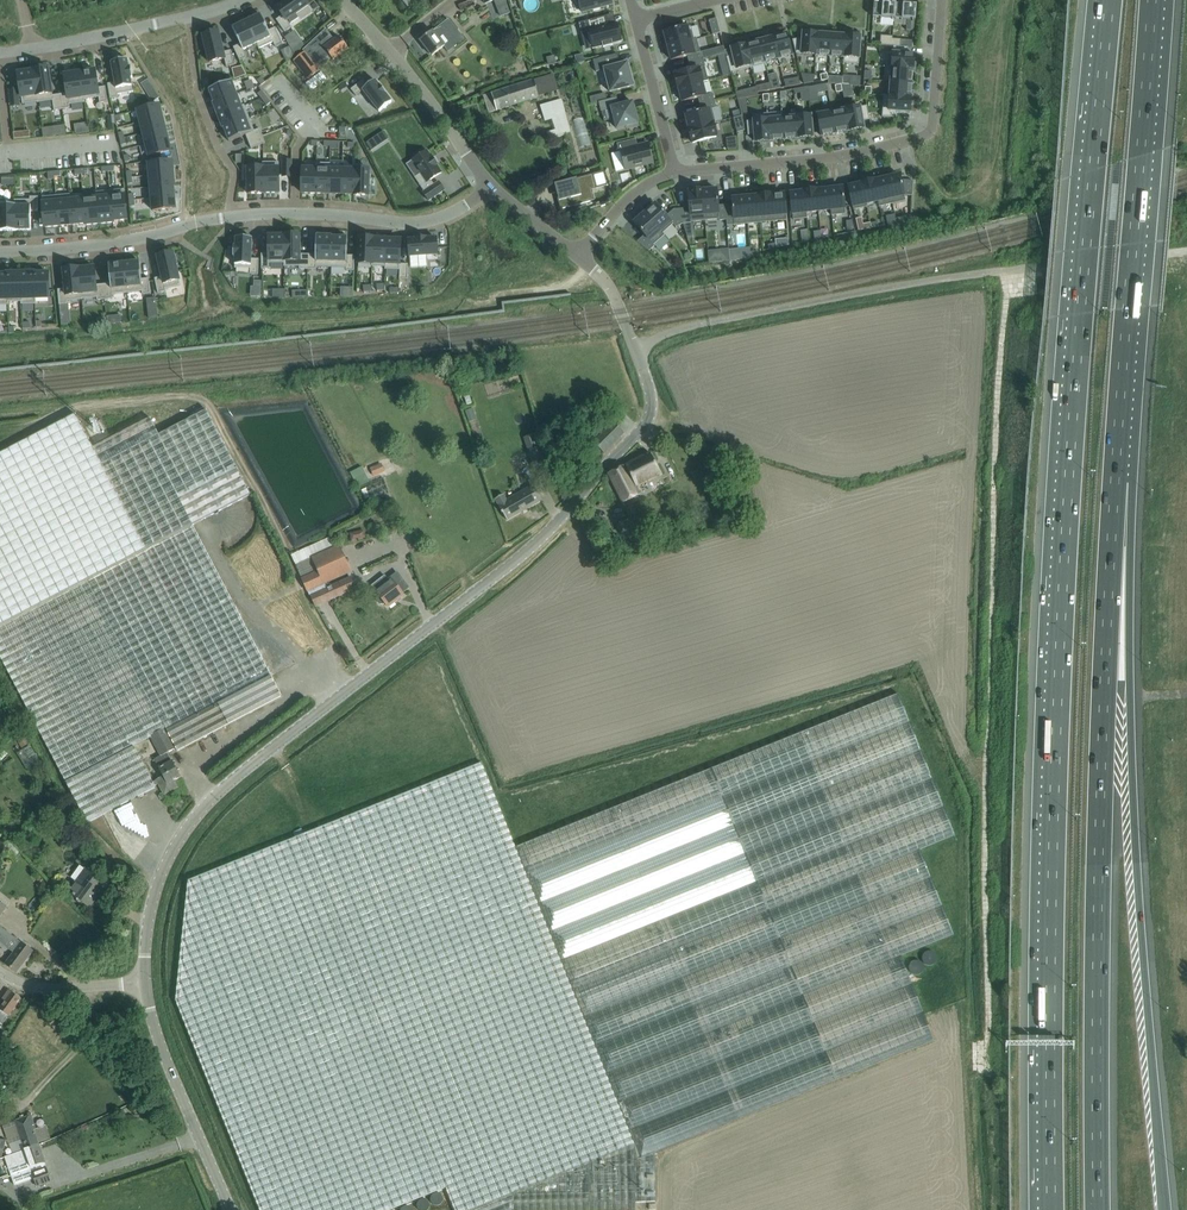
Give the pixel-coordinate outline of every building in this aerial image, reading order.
[(276,19),(285,32),(292,27),(287,20),(289,19),(291,22),(299,17),(296,14),(309,5),(305,0),(286,0),(282,2),(283,3),(277,7),(282,15),(276,19)] [(582,12),(612,4),(612,3),(611,4),(609,0),(579,0),(582,12)] [(894,18),(896,4),(875,2),(874,2),(873,17),(894,18)] [(915,20),(916,5),(915,5),(896,4),(894,18),(915,20)] [(260,14),(246,21),(257,43),(256,43),(259,49),(273,42),(275,47),(283,44),(275,27),(268,30),(260,14)] [(621,41),(617,22),(610,24),(607,15),(578,23),(581,33),(589,31),(593,48),(603,46),(603,47),(612,45),(612,43),(621,41)] [(720,33),(716,18),(709,20),(713,35),(720,33)] [(246,21),(232,27),(240,44),(233,47),(240,61),(247,57),(243,49),(256,43),(257,43),(246,21)] [(433,31),(420,41),(432,56),(444,46),(448,51),(457,45),(447,32),(448,31),(442,23),(433,31)] [(694,39),(690,26),(664,33),(668,46),(694,39)] [(333,60),(348,48),(339,36),(333,40),(325,29),(303,49),(305,51),(316,65),(329,54),(333,60)] [(204,38),(201,38),(203,47),(206,47),(209,62),(224,59),(226,67),(234,65),(231,50),(223,52),(219,32),(203,35),(204,38)] [(816,55),(817,33),(803,32),(802,39),(796,39),(792,40),(796,53),(815,55),(816,55)] [(792,54),(787,33),(773,37),(778,58),(792,54)] [(830,56),(832,34),(831,34),(818,33),(817,33),(816,55),(830,56)] [(844,57),(845,35),(832,34),(830,56),(844,57)] [(858,64),(861,36),(846,35),(845,35),(844,57),(843,63),(844,63),(858,64)] [(892,46),(892,39),(892,36),(881,35),(880,45),(892,46)] [(778,58),(773,37),(772,37),(759,41),(764,62),(765,61),(778,58)] [(694,39),(668,46),(671,60),(687,56),(689,63),(703,59),(702,52),(700,52),(696,38),(694,39)] [(764,62),(759,41),(745,44),(751,67),(764,64),(765,64),(765,61),(764,62)] [(560,63),(575,61),(573,42),(558,44),(560,63)] [(751,67),(745,44),(745,45),(731,48),(733,55),(737,71),(751,68),(751,67)] [(723,46),(716,48),(718,55),(725,53),(723,46)] [(308,79),(320,70),(316,65),(305,51),(294,60),(308,79)] [(913,69),(914,54),(907,54),(893,53),(887,52),(886,66),(886,67),(892,68),(892,67),(913,69)] [(582,54),(574,56),(576,64),(584,62),(582,54)] [(596,72),(604,69),(610,92),(633,86),(627,62),(620,64),(617,54),(593,60),(596,72)] [(737,71),(733,55),(726,57),(730,73),(737,71)] [(115,82),(107,84),(110,98),(118,97),(118,94),(133,91),(132,86),(130,77),(132,77),(131,67),(129,67),(127,59),(111,62),(115,82)] [(708,81),(705,66),(703,59),(689,63),(691,70),(675,74),(675,75),(674,75),(678,88),(702,82),(708,81)] [(48,67),(32,70),(37,102),(52,100),(54,110),(62,109),(60,94),(53,95),(48,67)] [(913,69),(892,67),(892,68),(891,81),(912,83),(913,69)] [(32,70),(18,73),(22,104),(37,102),(32,70)] [(67,93),(60,94),(62,109),(70,108),(69,104),(85,102),(84,99),(80,72),(77,72),(77,70),(68,72),(68,74),(64,74),(67,93)] [(95,70),(80,72),(84,99),(99,97),(99,103),(107,101),(105,86),(98,88),(95,70)] [(533,80),(484,96),(489,112),(496,110),(497,110),(539,97),(538,96),(558,89),(553,74),(533,80)] [(261,77),(257,80),(261,85),(265,82),(261,77)] [(800,84),(798,77),(784,80),(786,87),(800,84)] [(290,98),(299,92),(289,79),(280,85),(290,98)] [(780,88),(777,79),(770,81),(772,90),(780,88)] [(232,80),(209,89),(213,102),(214,102),(237,93),(232,80)] [(363,80),(351,89),(356,95),(362,90),(379,111),(392,102),(385,94),(387,92),(381,84),(379,86),(375,80),(367,86),(363,80)] [(911,97),(912,83),(891,81),(889,95),(889,96),(911,97)] [(344,82),(338,87),(342,91),(347,87),(344,82)] [(705,95),(702,82),(678,88),(682,101),(698,97),(700,104),(714,100),(712,93),(705,95)] [(767,90),(766,84),(756,86),(758,92),(767,90)] [(810,86),(808,86),(809,92),(809,93),(818,93),(828,91),(825,84),(817,85),(810,86)] [(18,89),(10,90),(11,105),(19,104),(18,89)] [(744,89),(735,91),(736,97),(746,96),(744,89)] [(213,102),(212,102),(217,116),(242,106),(241,106),(237,93),(214,102),(213,102)] [(265,95),(261,99),(267,105),(271,102),(265,95)] [(597,95),(589,97),(591,104),(598,102),(597,95)] [(882,110),(882,117),(896,118),(896,111),(910,112),(911,98),(911,97),(889,96),(889,95),(884,95),(883,96),(882,110)] [(617,97),(598,102),(601,111),(611,108),(617,129),(638,123),(632,102),(619,105),(617,97)] [(716,123),(712,109),(716,108),(714,100),(700,104),(702,111),(686,115),(689,129),(713,123),(716,123)] [(575,135),(567,101),(545,107),(549,124),(556,123),(560,138),(575,135)] [(159,105),(137,110),(140,122),(162,117),(159,105)] [(242,106),(217,116),(222,129),(224,128),(223,128),(249,118),(244,105),(241,106),(242,106)] [(867,105),(846,109),(850,130),(864,128),(863,121),(869,119),(867,105)] [(850,130),(846,109),(845,107),(831,110),(831,112),(835,133),(850,130)] [(784,139),(782,115),(782,112),(781,112),(767,113),(770,140),(784,139)] [(835,133),(831,112),(817,114),(821,136),(835,133)] [(770,140),(767,113),(753,114),(753,120),(746,121),(748,135),(754,135),(755,142),(770,140)] [(813,136),(811,113),(796,114),(798,138),(813,136)] [(798,138),(796,114),(782,115),(784,139),(798,138)] [(744,130),(744,125),(742,116),(733,118),(737,132),(744,130)] [(162,117),(140,122),(143,133),(165,128),(162,117)] [(249,118),(223,128),(224,128),(229,141),(246,134),(248,141),(262,136),(259,128),(254,130),(249,118)] [(588,120),(578,121),(580,149),(591,148),(588,120)] [(713,123),(689,129),(688,129),(692,142),(693,143),(716,137),(716,136),(717,136),(713,123)] [(61,135),(60,125),(51,126),(52,136),(61,135)] [(165,128),(143,133),(146,144),(168,139),(165,128)] [(262,136),(248,141),(251,148),(265,143),(262,136)] [(372,138),(366,142),(371,150),(378,146),(372,138)] [(168,139),(146,144),(149,156),(171,150),(168,139)] [(625,170),(653,162),(648,143),(634,146),(632,139),(617,143),(619,151),(621,151),(625,170)] [(442,172),(437,165),(437,164),(432,157),(427,150),(423,152),(422,151),(420,151),(418,152),(416,153),(415,154),(415,155),(414,156),(415,158),(412,160),(420,173),(414,177),(424,191),(423,192),(429,200),(444,190),(439,181),(434,185),(431,180),(442,172)] [(172,161),(148,163),(149,175),(173,173),(172,161)] [(283,161),(283,176),(291,176),(291,161),(283,161)] [(278,162),(262,162),(262,167),(263,167),(263,192),(264,192),(279,192),(278,162)] [(316,163),(316,165),(317,165),(316,193),(329,193),(329,169),(330,169),(330,163),(316,163)] [(302,165),(302,193),(316,193),(317,165),(316,165),(302,165)] [(247,170),(245,170),(245,179),(248,179),(248,193),(264,193),(264,192),(263,192),(263,167),(262,167),(247,167),(247,170)] [(329,169),(329,193),(341,194),(342,169),(330,169),(329,169)] [(342,169),(341,194),(354,194),(355,170),(354,170),(342,169)] [(354,194),(354,195),(368,195),(369,169),(354,169),(354,170),(355,170),(354,194)] [(557,183),(554,184),(557,195),(560,194),(561,197),(557,198),(560,209),(593,200),(590,190),(608,185),(604,171),(557,183)] [(173,173),(149,175),(150,187),(173,185),(174,185),(173,173)] [(912,195),(913,181),(903,180),(901,180),(899,174),(886,177),(892,203),(905,200),(904,195),(912,195)] [(892,203),(886,177),(874,180),(878,201),(879,207),(892,203)] [(787,186),(786,179),(772,179),(772,187),(787,186)] [(878,201),(874,180),(874,179),(860,183),(861,183),(866,204),(878,201)] [(746,182),(746,190),(768,189),(768,181),(746,182)] [(866,204),(861,183),(848,186),(853,209),(867,206),(866,204)] [(173,185),(150,187),(151,198),(174,196),(173,185)] [(845,214),(842,187),(829,189),(831,210),(831,215),(845,214)] [(124,189),(110,190),(113,220),(127,219),(124,189)] [(691,221),(705,220),(702,190),(703,190),(703,189),(689,191),(688,191),(690,208),(678,209),(683,224),(691,223),(691,221)] [(718,205),(716,189),(703,190),(702,190),(705,220),(719,219),(719,220),(726,220),(725,205),(718,205)] [(818,211),(816,190),(817,190),(817,189),(803,191),(806,212),(818,211)] [(831,210),(829,189),(817,190),(816,190),(818,211),(831,210)] [(110,190),(96,192),(96,197),(97,197),(99,223),(113,222),(113,220),(110,190)] [(806,212),(803,191),(790,193),(793,219),(807,218),(806,212)] [(787,220),(784,193),(771,195),(773,221),(787,220)] [(70,194),(56,195),(59,225),(72,224),(70,200),(71,200),(70,194)] [(773,221),(771,195),(771,194),(757,195),(758,196),(760,222),(773,221)] [(56,195),(42,197),(45,227),(59,225),(56,195)] [(30,199),(14,199),(14,204),(15,204),(15,230),(16,230),(31,230),(31,212),(38,212),(38,196),(30,197),(30,199)] [(174,196),(151,198),(153,210),(175,208),(174,196)] [(760,222),(758,196),(745,197),(748,223),(760,222)] [(96,197),(83,198),(86,223),(85,223),(85,224),(99,223),(97,197),(96,197)] [(748,223),(745,197),(732,198),(733,204),(725,205),(726,220),(727,225),(748,223)] [(71,200),(70,200),(72,224),(85,223),(86,223),(83,198),(71,200)] [(683,224),(678,209),(673,209),(666,216),(655,203),(644,213),(662,233),(663,233),(673,224),(676,227),(683,224)] [(16,230),(15,230),(15,204),(14,204),(0,205),(0,231),(16,230)] [(662,233),(644,213),(634,222),(645,235),(637,241),(649,251),(655,246),(654,245),(665,235),(663,233),(662,233)] [(897,226),(896,219),(888,221),(889,228),(897,226)] [(269,253),(261,253),(261,269),(269,269),(269,263),(284,263),(284,266),(284,234),(283,234),(283,235),(278,235),(269,235),(269,253)] [(300,234),(284,234),(284,266),(299,266),(299,269),(308,269),(308,254),(300,254),(300,234)] [(308,254),(308,269),(316,269),(316,267),(331,267),(332,235),(316,235),(316,254),(308,254)] [(332,235),(331,267),(346,267),(346,270),(354,271),(354,255),(347,255),(347,237),(332,237),(332,235)] [(233,245),(233,256),(235,256),(235,267),(250,268),(250,274),(258,274),(259,259),(251,259),(252,238),(236,237),(236,240),(235,246),(233,245)] [(359,237),(358,263),(372,264),(373,238),(359,237)] [(373,238),(372,266),(385,266),(385,269),(387,239),(374,238),(373,238)] [(414,240),(409,240),(410,256),(437,254),(436,238),(426,239),(426,238),(416,239),(414,240)] [(788,238),(775,239),(775,243),(776,248),(789,245),(788,238)] [(387,239),(385,269),(399,270),(400,264),(401,239),(387,239)] [(162,276),(155,278),(158,293),(166,291),(165,288),(180,285),(176,264),(178,264),(176,255),(174,255),(173,252),(157,256),(162,276)] [(712,256),(716,270),(728,267),(724,252),(712,256)] [(139,261),(124,262),(127,293),(142,291),(142,294),(150,293),(149,278),(141,279),(139,261)] [(110,283),(103,284),(105,299),(112,298),(112,294),(127,293),(124,262),(108,264),(110,283)] [(400,264),(399,279),(407,279),(408,264),(400,264)] [(65,288),(58,289),(59,304),(67,304),(67,301),(82,299),(82,298),(79,268),(79,267),(63,269),(65,288)] [(79,268),(82,298),(97,297),(97,300),(105,299),(103,284),(96,285),(94,267),(79,268)] [(21,272),(6,273),(6,274),(7,274),(8,302),(9,302),(21,301),(21,272)] [(35,272),(21,272),(21,301),(21,304),(36,304),(36,298),(35,298),(34,273),(35,273),(35,272)] [(35,273),(34,273),(35,298),(36,298),(49,297),(48,273),(35,273)] [(9,304),(9,302),(8,302),(7,274),(6,274),(0,274),(0,305),(9,304)] [(192,525),(214,514),(216,514),(218,513),(218,511),(250,494),(206,409),(158,434),(150,417),(93,447),(75,413),(0,452),(0,656),(87,823),(156,787),(155,785),(158,784),(164,794),(178,787),(175,780),(181,776),(172,761),(167,752),(175,748),(177,751),(281,696),(192,525)] [(604,453),(623,433),(612,422),(593,442),(604,453)] [(608,473),(623,502),(641,493),(637,485),(661,473),(650,452),(608,473)] [(365,492),(373,488),(362,465),(354,469),(365,492)] [(507,500),(504,494),(495,499),(507,519),(541,500),(533,486),(507,500)] [(623,521),(616,525),(620,533),(627,529),(623,521)] [(367,533),(355,535),(357,543),(369,541),(367,533)] [(351,572),(345,558),(334,535),(291,555),(307,591),(351,572)] [(383,604),(385,603),(388,607),(404,595),(402,593),(409,588),(397,572),(384,582),(386,584),(375,592),(378,596),(377,597),(377,600),(380,604),(383,604)] [(326,588),(331,599),(357,587),(352,577),(326,588)] [(176,1000),(260,1209),(389,1209),(447,1187),(455,1209),(636,1209),(636,1203),(654,1203),(658,1202),(657,1152),(934,1041),(912,983),(900,956),(931,944),(953,935),(919,850),(955,836),(898,693),(515,847),(481,762),(310,831),(295,837),(188,880),(176,1000)] [(25,736),(17,740),(22,748),(30,743),(25,736)] [(103,883),(106,885),(106,884),(85,868),(68,891),(89,907),(97,896),(95,894),(103,883)] [(44,880),(38,884),(42,890),(47,887),(44,880)] [(7,947),(0,956),(0,959),(6,963),(5,964),(16,972),(19,969),(20,970),(25,963),(24,962),(33,951),(0,926),(0,942),(7,947)] [(5,1001),(0,1008),(0,1023),(2,1025),(21,998),(12,992),(9,990),(3,999),(5,1001)] [(39,1144),(34,1130),(36,1129),(31,1115),(14,1120),(23,1149),(39,1144)] [(39,1144),(23,1149),(23,1150),(0,1158),(0,1178),(8,1175),(6,1169),(8,1168),(15,1185),(35,1179),(37,1187),(51,1182),(46,1167),(44,1168),(42,1163),(45,1162),(39,1144)]
